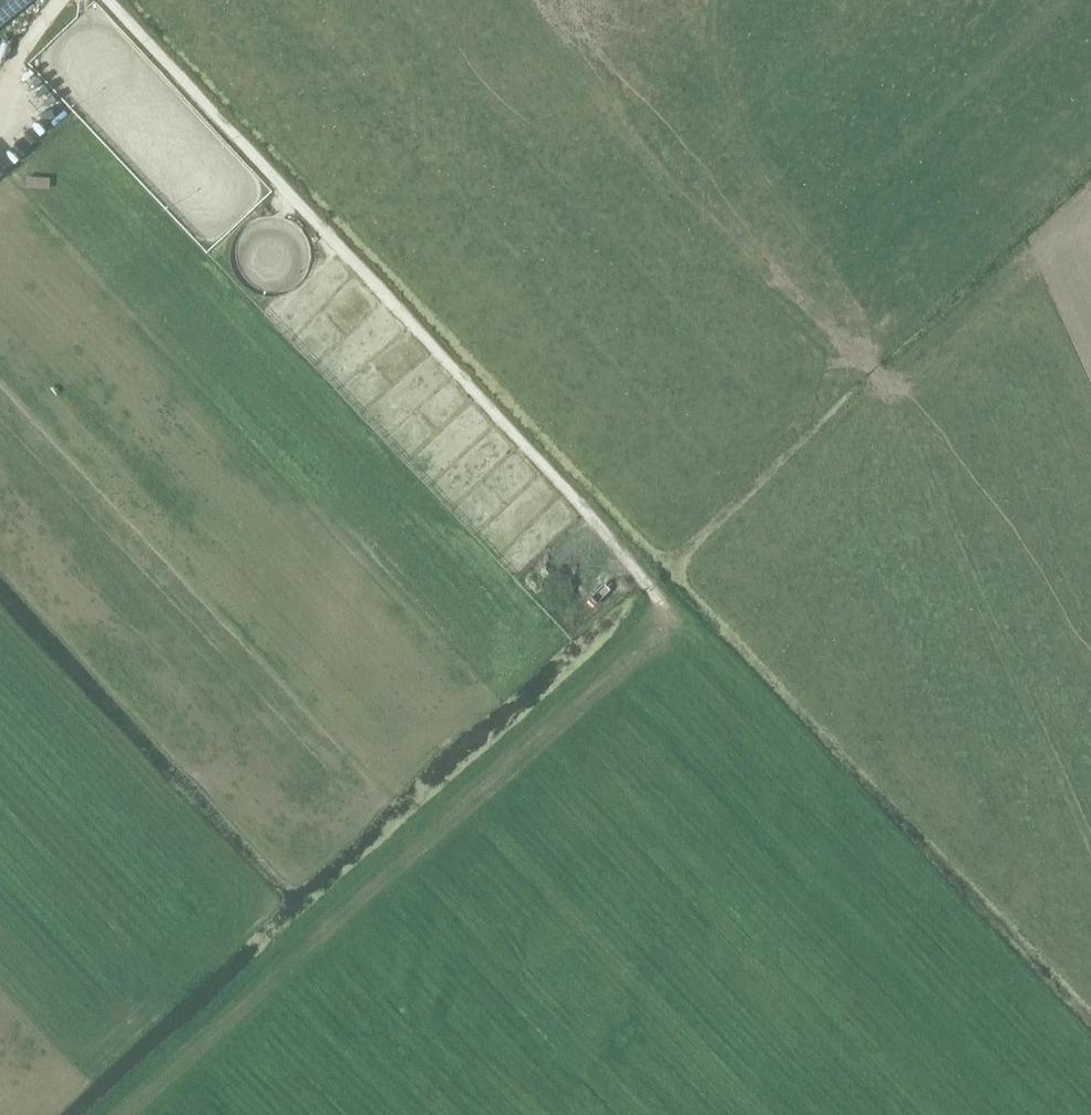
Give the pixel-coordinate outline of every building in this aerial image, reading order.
[(33,0),(0,0),(0,27),(33,0)]
